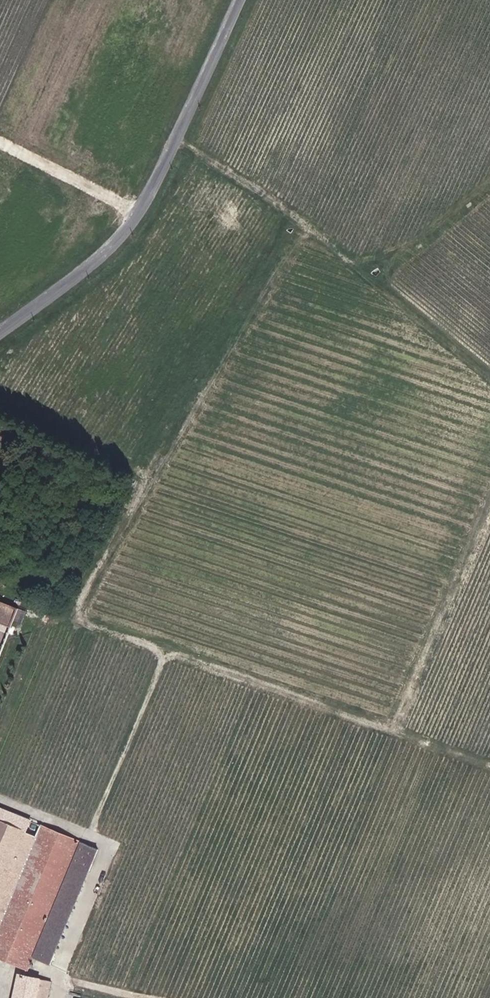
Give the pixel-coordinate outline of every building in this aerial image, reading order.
[(18,609),(0,602),(0,623),(11,627),(12,625),(18,609)] [(25,611),(18,609),(12,625),(19,628),(25,611)] [(24,965),(30,950),(49,957),(54,946),(90,864),(98,844),(79,836),(39,820),(0,805),(0,955),(24,965)] [(49,974),(39,971),(19,966),(10,997),(42,997),(49,974)]
